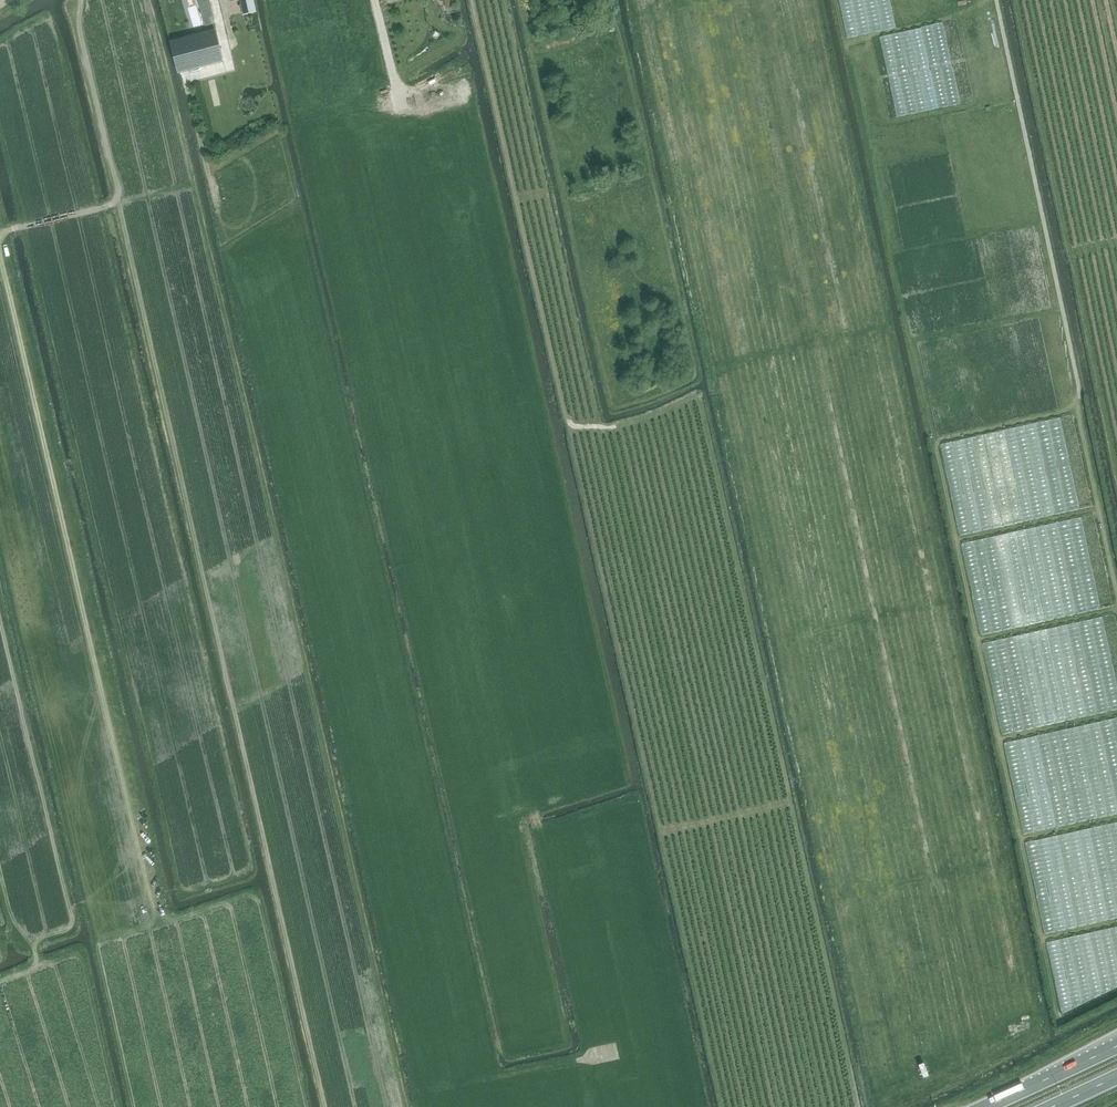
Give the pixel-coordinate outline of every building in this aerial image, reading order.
[(255,0),(241,0),(244,15),(257,12),(255,0)] [(215,29),(170,40),(179,73),(224,61),(215,29)]
